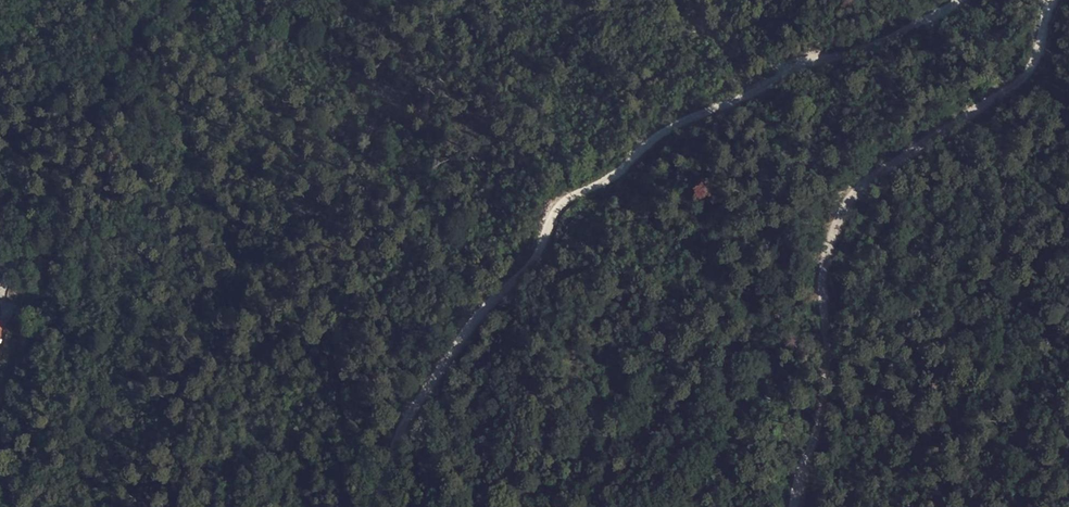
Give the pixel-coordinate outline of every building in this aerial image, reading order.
[(0,342),(0,376),(3,377),(12,346),(0,342)]
